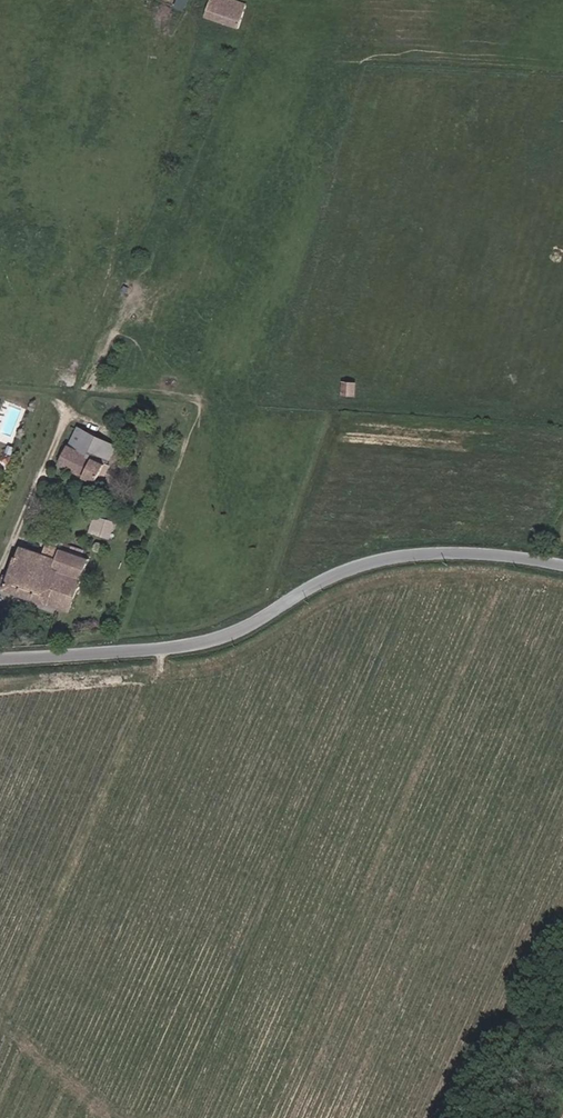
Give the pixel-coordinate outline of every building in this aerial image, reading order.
[(176,7),(187,10),(190,0),(178,0),(176,7)] [(219,4),(210,1),(205,17),(238,28),(246,6),(227,0),(220,0),(219,4)] [(342,396),(353,397),(353,385),(342,385),(342,396)] [(78,430),(69,447),(107,466),(116,449),(78,430)] [(107,466),(69,447),(67,446),(58,465),(99,486),(109,467),(107,466)] [(0,457),(8,460),(10,453),(2,451),(0,457)] [(95,507),(87,534),(108,540),(116,514),(95,507)] [(0,586),(0,588),(70,612),(87,558),(43,544),(40,554),(19,548),(10,578),(3,576),(0,586)]
